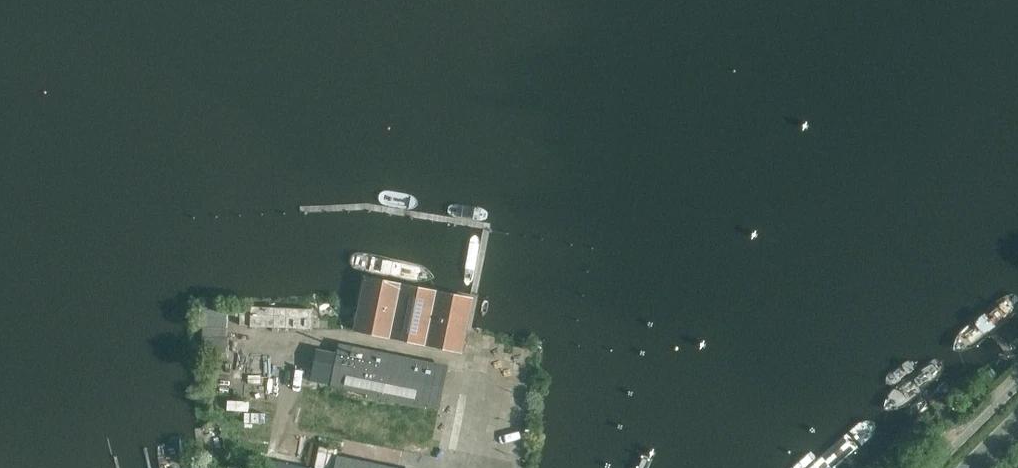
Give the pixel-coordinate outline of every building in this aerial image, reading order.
[(942,333),(970,367),(1017,323),(1017,275),(1014,271),(942,333)] [(359,309),(355,330),(462,352),(468,322),(473,298),(365,277),(359,309)] [(228,309),(201,308),(200,326),(226,327),(228,309)] [(232,310),(232,327),(251,327),(251,328),(310,330),(311,311),(251,308),(251,311),(232,310)] [(317,349),(311,381),(330,385),(330,387),(438,409),(447,367),(338,345),(337,353),(317,349)] [(890,393),(885,407),(901,406),(943,373),(946,366),(946,362),(941,357),(936,357),(930,360),(890,393)] [(810,467),(834,467),(875,434),(879,426),(878,419),(870,418),(863,419),(810,467)] [(329,467),(334,449),(324,446),(319,464),(329,467)] [(337,455),(335,467),(397,467),(337,455)]
